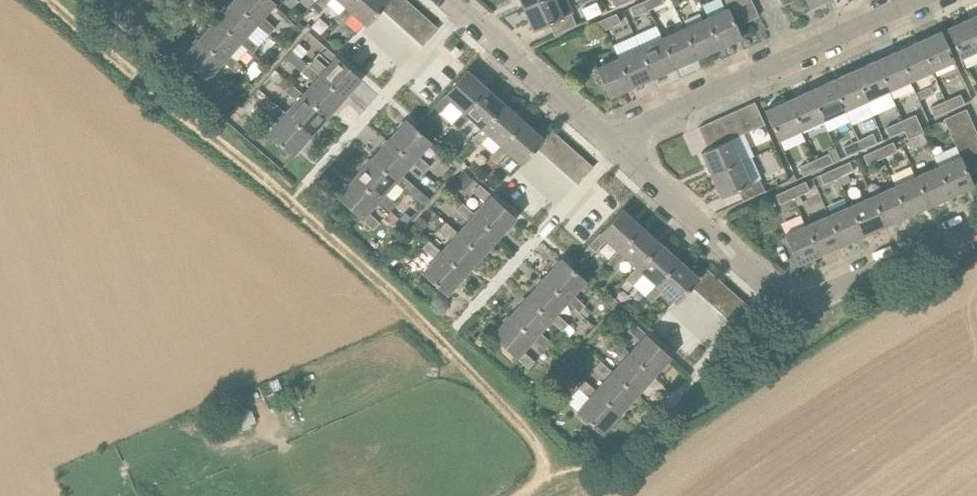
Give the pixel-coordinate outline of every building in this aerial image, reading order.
[(258,25),(269,35),(275,28),(263,17),(276,4),(272,0),(234,0),(232,2),(258,25)] [(316,2),(324,9),(331,0),(318,0),(316,2)] [(381,9),(389,1),(388,0),(352,0),(345,8),(335,19),(342,25),(353,13),(366,26),(381,9)] [(392,18),(407,1),(406,0),(390,0),(389,1),(381,9),(392,18)] [(543,0),(520,0),(523,9),(543,0)] [(576,25),(571,14),(563,17),(556,0),(543,0),(523,9),(534,31),(549,24),(554,35),(576,25)] [(630,1),(630,0),(607,0),(604,1),(609,11),(630,1)] [(664,3),(663,0),(647,0),(645,1),(650,10),(664,3)] [(753,5),(751,0),(735,0),(726,4),(728,8),(731,15),(753,5)] [(392,18),(402,28),(418,10),(407,1),(392,18)] [(634,17),(650,10),(645,1),(630,8),(634,17)] [(215,21),(249,51),(252,54),(259,47),(247,37),(258,25),(232,2),(215,21)] [(736,26),(758,16),(753,5),(731,15),(736,26)] [(296,7),(288,16),(297,24),(305,15),(296,7)] [(706,18),(720,48),(742,38),(736,26),(731,15),(728,8),(706,18)] [(402,28),(413,37),(428,20),(418,10),(402,28)] [(606,30),(621,23),(616,14),(602,20),(606,30)] [(969,19),(976,37),(976,15),(969,19)] [(698,58),(720,48),(706,18),(684,28),(698,58)] [(976,51),(976,37),(969,19),(947,29),(960,59),(976,51)] [(413,37),(423,46),(439,29),(428,20),(413,37)] [(590,37),(606,30),(602,20),(586,27),(590,37)] [(198,39),(224,63),(235,73),(242,65),(238,62),(249,51),(215,21),(198,39)] [(676,68),(698,58),(684,28),(662,38),(676,68)] [(933,71),(955,61),(941,31),(919,41),(933,71)] [(654,78),(676,68),(662,38),(640,48),(654,78)] [(206,80),(218,91),(224,84),(214,75),(224,63),(198,39),(182,57),(207,79),(206,80)] [(911,81),(933,71),(919,41),(897,51),(911,81)] [(346,97),(361,80),(337,58),(338,56),(326,45),(319,54),(330,63),(326,67),(315,58),(309,65),(346,97)] [(455,57),(461,51),(456,47),(451,52),(455,57)] [(631,88),(654,78),(640,48),(618,58),(631,88)] [(889,91),(911,81),(897,51),(875,61),(889,91)] [(609,98),(631,88),(618,58),(596,68),(609,98)] [(867,101),(889,91),(875,61),(853,71),(867,101)] [(328,117),(346,97),(309,65),(308,66),(302,72),(313,82),(302,94),(328,117)] [(450,102),(462,113),(486,88),(467,71),(445,95),(434,107),(441,113),(450,102)] [(844,111),(867,101),(853,71),(831,81),(844,111)] [(822,121),(844,111),(831,81),(809,91),(822,121)] [(311,136),(328,117),(302,94),(291,84),(285,91),(296,101),(286,113),(311,136)] [(469,119),(481,129),(505,105),(486,88),(462,113),(452,123),(459,130),(469,119)] [(800,131),(822,121),(809,91),(787,101),(800,131)] [(949,110),(965,104),(961,94),(945,101),(949,110)] [(778,141),(800,131),(787,101),(765,110),(778,141)] [(934,117),(949,110),(945,101),(930,108),(934,117)] [(293,157),(311,136),(286,113),(275,103),(269,110),(280,120),(268,134),(293,157)] [(753,129),(764,124),(755,103),(743,108),(753,129)] [(488,136),(499,146),(525,122),(505,105),(481,129),(471,140),(478,147),(488,136)] [(742,135),(753,129),(743,108),(732,113),(742,135)] [(949,131),(971,121),(966,110),(944,120),(949,131)] [(731,140),(732,139),(742,135),(732,113),(721,118),(731,140)] [(904,131),(920,124),(916,115),(900,121),(904,131)] [(720,145),(731,140),(721,118),(710,123),(720,145)] [(389,139),(413,164),(424,174),(431,166),(420,156),(431,143),(406,120),(389,139)] [(889,138),(904,131),(900,121),(885,128),(889,138)] [(954,142),(976,132),(971,121),(949,131),(954,142)] [(508,152),(521,164),(543,139),(525,122),(499,146),(490,157),(497,164),(508,152)] [(709,150),(720,145),(710,123),(699,128),(709,150)] [(904,131),(908,139),(923,133),(920,124),(904,131)] [(536,147),(546,157),(562,139),(552,130),(536,147)] [(976,145),(976,134),(976,132),(954,142),(959,153),(976,145)] [(858,140),(862,150),(877,143),(873,134),(858,140)] [(372,158),(396,183),(407,192),(414,185),(403,175),(413,164),(389,139),(372,158)] [(546,157),(557,166),(573,149),(562,139),(546,157)] [(711,175),(742,162),(732,139),(731,140),(720,145),(709,150),(701,153),(711,175)] [(847,157),(862,150),(858,140),(843,147),(847,157)] [(883,158),(897,152),(893,142),(878,149),(883,158)] [(976,158),(976,145),(959,153),(964,164),(976,158)] [(814,160),(818,170),(842,159),(836,147),(828,151),(829,154),(814,160)] [(557,166),(567,175),(583,158),(573,149),(557,166)] [(867,165),(883,158),(878,149),(863,156),(867,165)] [(938,166),(952,196),(974,187),(969,175),(960,156),(938,166)] [(355,177),(380,201),(391,211),(397,204),(386,194),(396,183),(372,158),(355,177)] [(567,175),(578,185),(593,167),(583,158),(567,175)] [(969,175),(976,172),(976,158),(964,164),(969,175)] [(803,176),(818,170),(814,160),(799,167),(803,176)] [(742,202),(765,191),(760,179),(751,183),(742,162),(711,175),(721,198),(737,191),(742,202)] [(839,178),(854,171),(850,162),(834,168),(839,178)] [(930,206),(952,196),(938,166),(916,176),(930,206)] [(823,185),(839,178),(834,168),(819,175),(823,185)] [(455,184),(463,192),(472,183),(463,175),(455,184)] [(908,216),(930,206),(916,176),(894,186),(908,216)] [(361,219),(374,230),(380,223),(369,213),(380,201),(355,177),(337,196),(362,218),(361,219)] [(804,203),(800,195),(809,191),(805,182),(790,188),(794,198),(798,206),(804,203)] [(499,237),(516,219),(491,197),(492,196),(479,185),(473,192),(484,202),(474,213),(499,237)] [(885,226),(908,216),(894,186),(872,196),(885,226)] [(779,204),(794,198),(790,188),(775,195),(779,204)] [(863,236),(885,226),(872,196),(850,206),(863,236)] [(482,257),(499,237),(474,213),(463,204),(456,211),(467,221),(457,232),(482,257)] [(841,246),(863,236),(850,206),(828,216),(841,246)] [(606,241),(617,251),(641,227),(622,210),(600,234),(599,234),(588,246),(596,252),(606,241)] [(819,256),(841,246),(828,216),(806,226),(819,256)] [(482,257),(457,232),(446,221),(440,230),(450,239),(440,251),(465,276),(482,257)] [(797,266),(819,256),(806,226),(783,235),(797,266)] [(624,257),(636,268),(660,244),(641,227),(617,251),(607,263),(614,269),(624,257)] [(448,295),(465,276),(440,251),(429,241),(422,249),(435,258),(422,272),(448,295)] [(643,275),(654,285),(679,261),(660,244),(636,268),(626,279),(633,286),(643,275)] [(544,278),(568,303),(579,313),(586,305),(575,295),(586,282),(561,259),(544,278)] [(676,303),(691,286),(699,278),(679,261),(654,285),(644,296),(652,303),(662,291),(676,303)] [(691,286),(702,296),(717,278),(707,269),(699,278),(691,286)] [(527,297),(551,322),(562,332),(569,324),(558,314),(568,303),(544,278),(527,297)] [(702,296),(712,305),(728,288),(717,278),(702,296)] [(712,305),(723,315),(738,297),(728,288),(712,305)] [(509,316),(534,340),(545,350),(552,343),(541,333),(551,322),(527,297),(509,316)] [(723,315),(733,324),(749,306),(738,297),(723,315)] [(516,358),(528,369),(535,362),(524,352),(534,340),(509,316),(492,335),(517,357),(516,358)] [(639,341),(628,353),(654,377),(671,357),(646,336),(647,335),(634,324),(628,331),(639,341)] [(637,396),(654,377),(628,353),(618,342),(611,350),(622,360),(612,371),(637,396)] [(620,415),(637,396),(612,371),(601,362),(595,369),(606,378),(595,390),(620,415)] [(620,415),(595,390),(584,379),(578,387),(590,398),(577,412),(603,434),(620,415)] [(222,409),(231,432),(255,422),(250,411),(245,412),(240,401),(222,409)]
